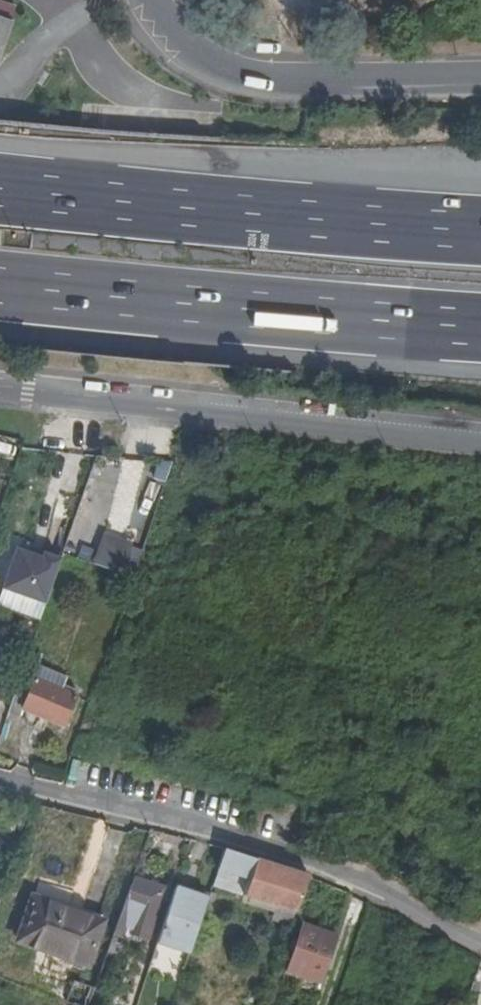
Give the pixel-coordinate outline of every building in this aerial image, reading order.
[(9,24),(0,21),(0,51),(9,24)] [(94,566),(121,575),(130,547),(103,538),(94,566)] [(46,609),(61,565),(44,559),(42,564),(31,560),(16,555),(3,594),(46,609)] [(32,555),(31,560),(42,564),(44,559),(32,555)] [(29,656),(9,716),(21,720),(24,711),(66,729),(79,698),(64,692),(67,683),(40,671),(43,660),(29,656)] [(297,914),(310,878),(225,852),(213,889),(237,896),(242,880),(250,883),(246,898),(245,899),(297,914)] [(137,877),(131,894),(115,937),(129,942),(131,936),(148,942),(167,887),(137,877)] [(237,896),(246,898),(250,883),(242,880),(237,896)] [(208,900),(177,890),(159,945),(190,955),(208,900)] [(48,947),(64,903),(36,893),(21,937),(48,947)] [(106,918),(64,903),(48,947),(90,961),(106,918)] [(321,986),(337,939),(303,928),(288,974),(321,986)] [(317,1001),(321,986),(288,974),(277,970),(271,985),(317,1001)] [(96,991),(74,983),(66,1004),(91,1004),(96,991)]
